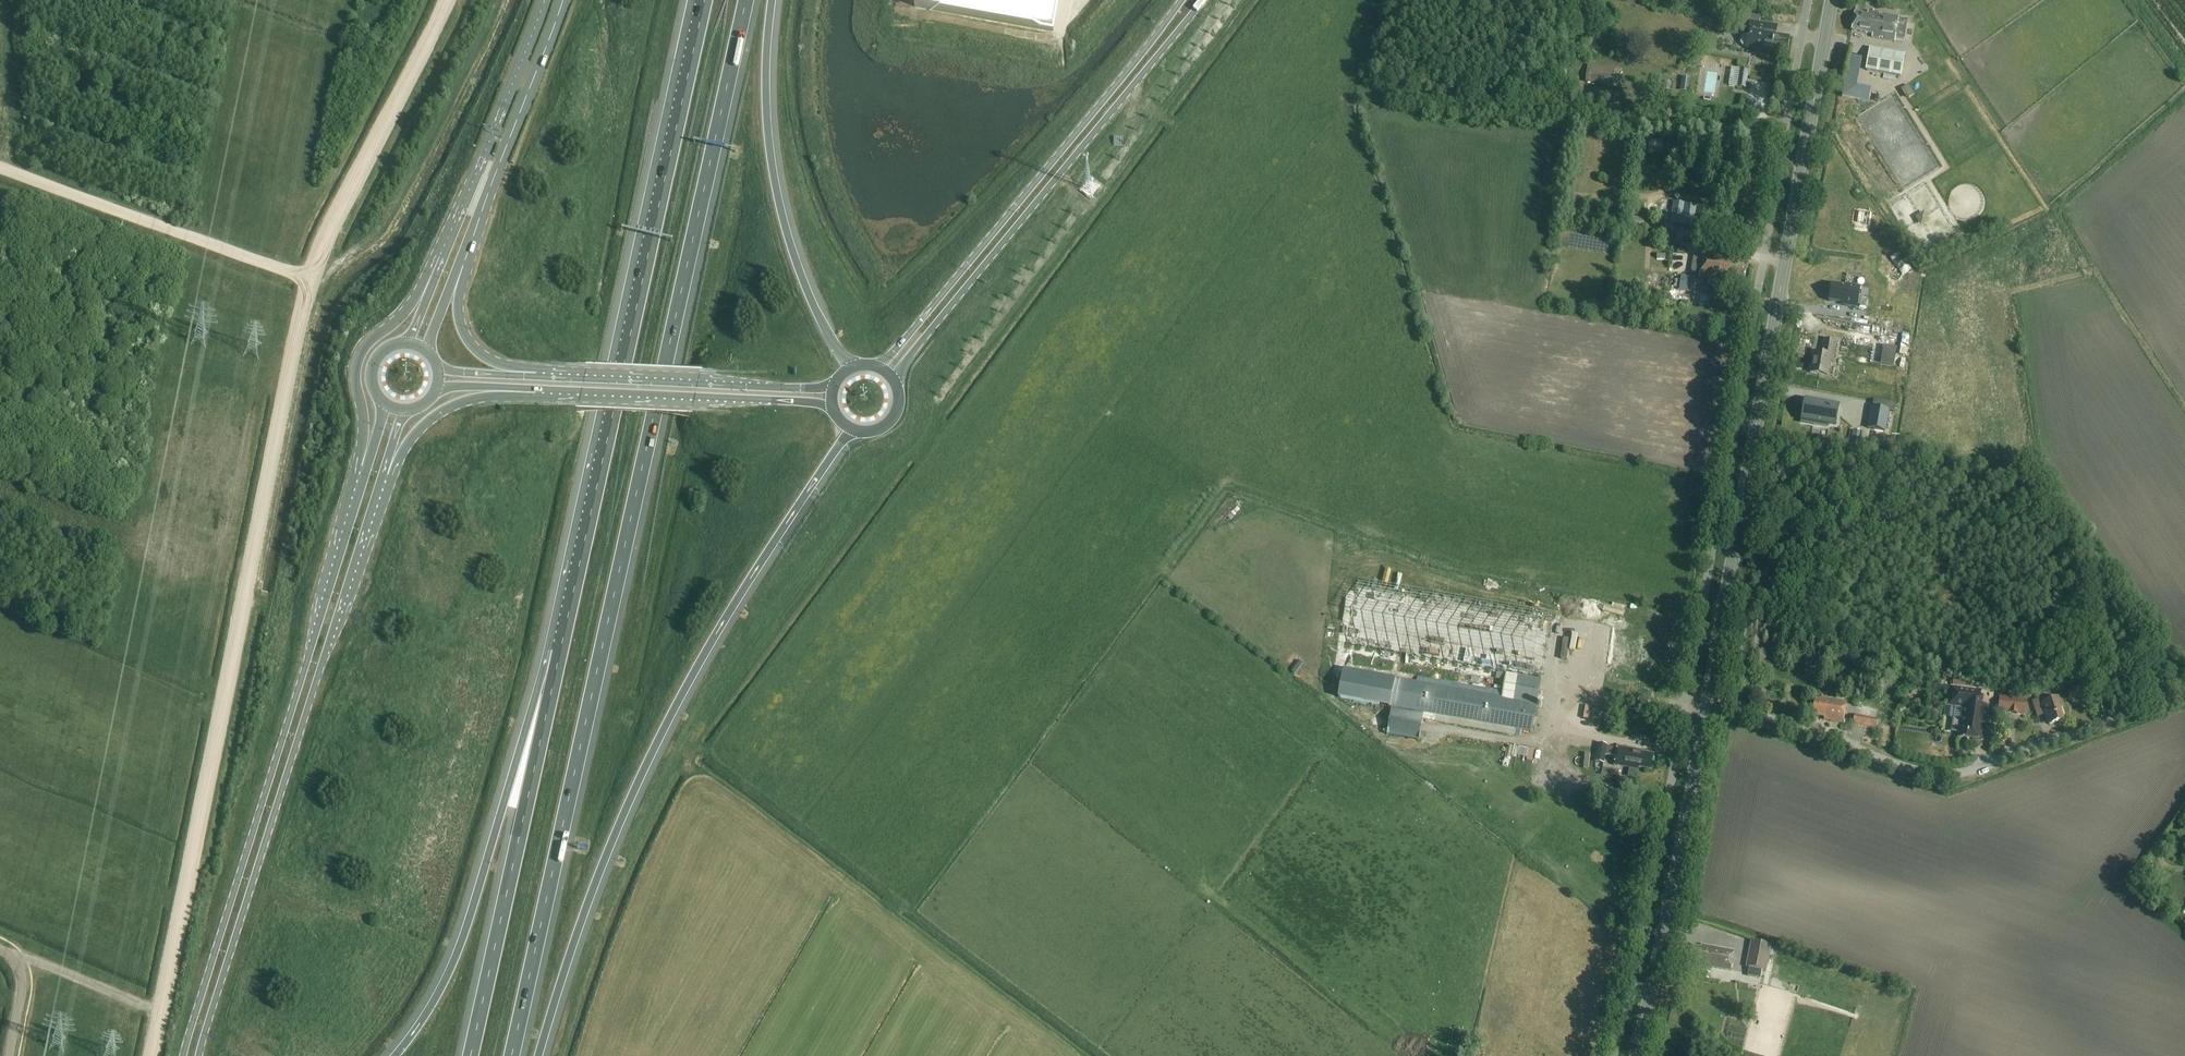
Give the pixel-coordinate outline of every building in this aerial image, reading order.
[(915,7),(1053,32),(1059,0),(916,0),(915,7)] [(1906,0),(1896,0),(1895,8),(1904,10),(1906,0)] [(1872,38),(1895,42),(1899,17),(1868,11),(1867,15),(1855,13),(1852,31),(1872,35),(1872,38)] [(1746,47),(1786,54),(1789,38),(1775,36),(1777,27),(1756,24),(1757,17),(1746,15),(1745,22),(1750,23),(1748,35),(1744,34),(1741,36),(1740,43),(1742,46),(1746,46),(1746,47)] [(1929,59),(1938,56),(1929,31),(1920,34),(1929,59)] [(1866,70),(1901,76),(1905,55),(1870,48),(1866,70)] [(1975,50),(1964,54),(1967,63),(1979,58),(1975,50)] [(1852,87),(1862,87),(1863,65),(1853,65),(1852,87)] [(1585,82),(1613,86),(1615,73),(1587,69),(1585,82)] [(1774,81),(1774,80),(1775,79),(1775,78),(1775,77),(1774,76),(1774,75),(1773,74),(1772,74),(1771,73),(1770,73),(1769,73),(1768,74),(1767,75),(1766,76),(1766,77),(1766,78),(1766,79),(1766,80),(1767,81),(1768,82),(1769,82),(1770,82),(1771,82),(1772,82),(1773,82),(1773,81),(1774,81)] [(640,90),(641,84),(627,82),(626,88),(640,90)] [(1607,94),(1606,101),(1614,103),(1615,95),(1607,94)] [(1644,177),(1654,179),(1658,163),(1648,161),(1644,177)] [(1673,202),(1670,224),(1681,226),(1682,223),(1685,206),(1685,204),(1673,202)] [(1682,223),(1681,226),(1693,228),(1697,206),(1685,204),(1685,206),(1682,223)] [(1710,211),(1697,209),(1693,235),(1705,237),(1710,211)] [(1616,225),(1624,225),(1625,214),(1616,214),(1616,225)] [(654,265),(656,249),(650,248),(648,265),(654,265)] [(1700,278),(1744,286),(1746,272),(1743,272),(1744,269),(1733,267),(1735,258),(1704,252),(1700,278)] [(1680,291),(1693,293),(1694,281),(1681,279),(1680,291)] [(1831,284),(1828,301),(1847,305),(1847,307),(1855,308),(1859,289),(1831,284)] [(1721,287),(1720,296),(1724,297),(1729,297),(1730,288),(1721,287)] [(1714,296),(1713,302),(1723,303),(1724,297),(1720,296),(1714,295),(1714,296)] [(1956,340),(1959,323),(1904,316),(1902,331),(1893,330),(1891,347),(1952,355),(1954,340),(1956,340)] [(1810,373),(1828,376),(1830,362),(1834,362),(1837,342),(1825,340),(1822,354),(1814,353),(1810,373)] [(1884,346),(1881,364),(1893,366),(1896,349),(1884,346)] [(1876,375),(1875,383),(1885,383),(1885,375),(1876,375)] [(1805,400),(1802,418),(1813,420),(1813,424),(1827,427),(1827,423),(1835,424),(1838,406),(1805,400)] [(1872,408),(1868,429),(1885,432),(1888,411),(1872,408)] [(1541,679),(1552,614),(1359,580),(1347,645),(1506,673),(1541,679)] [(1340,688),(1338,698),(1391,707),(1386,734),(1419,740),(1421,728),(1423,720),(1513,736),(1514,729),(1523,731),(1532,732),(1537,704),(1512,700),(1502,698),(1503,692),(1418,677),(1417,683),(1399,680),(1343,670),(1340,688)] [(1948,672),(1946,679),(1957,681),(1959,674),(1948,672)] [(1503,692),(1502,698),(1512,700),(1537,704),(1541,679),(1506,673),(1503,692)] [(2067,690),(2070,699),(2085,694),(2082,685),(2067,690)] [(1961,732),(1960,738),(1967,738),(1968,741),(1973,742),(1975,739),(1982,740),(1987,707),(1978,706),(1980,693),(1952,689),(1950,705),(1965,707),(1963,721),(1957,720),(1954,722),(1954,729),(1955,731),(1961,732)] [(1999,712),(2024,715),(2026,700),(2000,697),(1999,712)] [(1830,721),(1843,723),(1847,702),(1827,698),(1827,701),(1815,699),(1813,715),(1831,718),(1830,721)] [(2062,720),(2059,709),(2063,708),(2060,698),(2047,702),(2046,698),(2034,702),(2038,716),(2045,714),(2048,724),(2062,720)] [(1854,724),(1875,728),(1877,719),(1864,716),(1864,715),(1860,715),(1860,716),(1855,715),(1854,724)] [(2001,737),(2004,746),(2016,742),(2014,733),(2001,737)] [(1606,747),(1607,745),(1598,744),(1595,762),(1604,764),(1605,756),(1617,758),(1615,766),(1629,769),(1627,777),(1636,779),(1638,768),(1651,770),(1654,756),(1641,753),(1641,751),(1619,747),(1618,749),(1606,747)] [(1534,759),(1542,759),(1543,747),(1535,747),(1534,759)] [(1746,967),(1766,971),(1771,946),(1751,942),(1746,967)] [(1698,965),(1730,971),(1733,951),(1701,945),(1701,948),(1694,947),(1692,961),(1698,962),(1698,965)] [(1751,971),(1751,983),(1762,983),(1763,971),(1751,971)]
